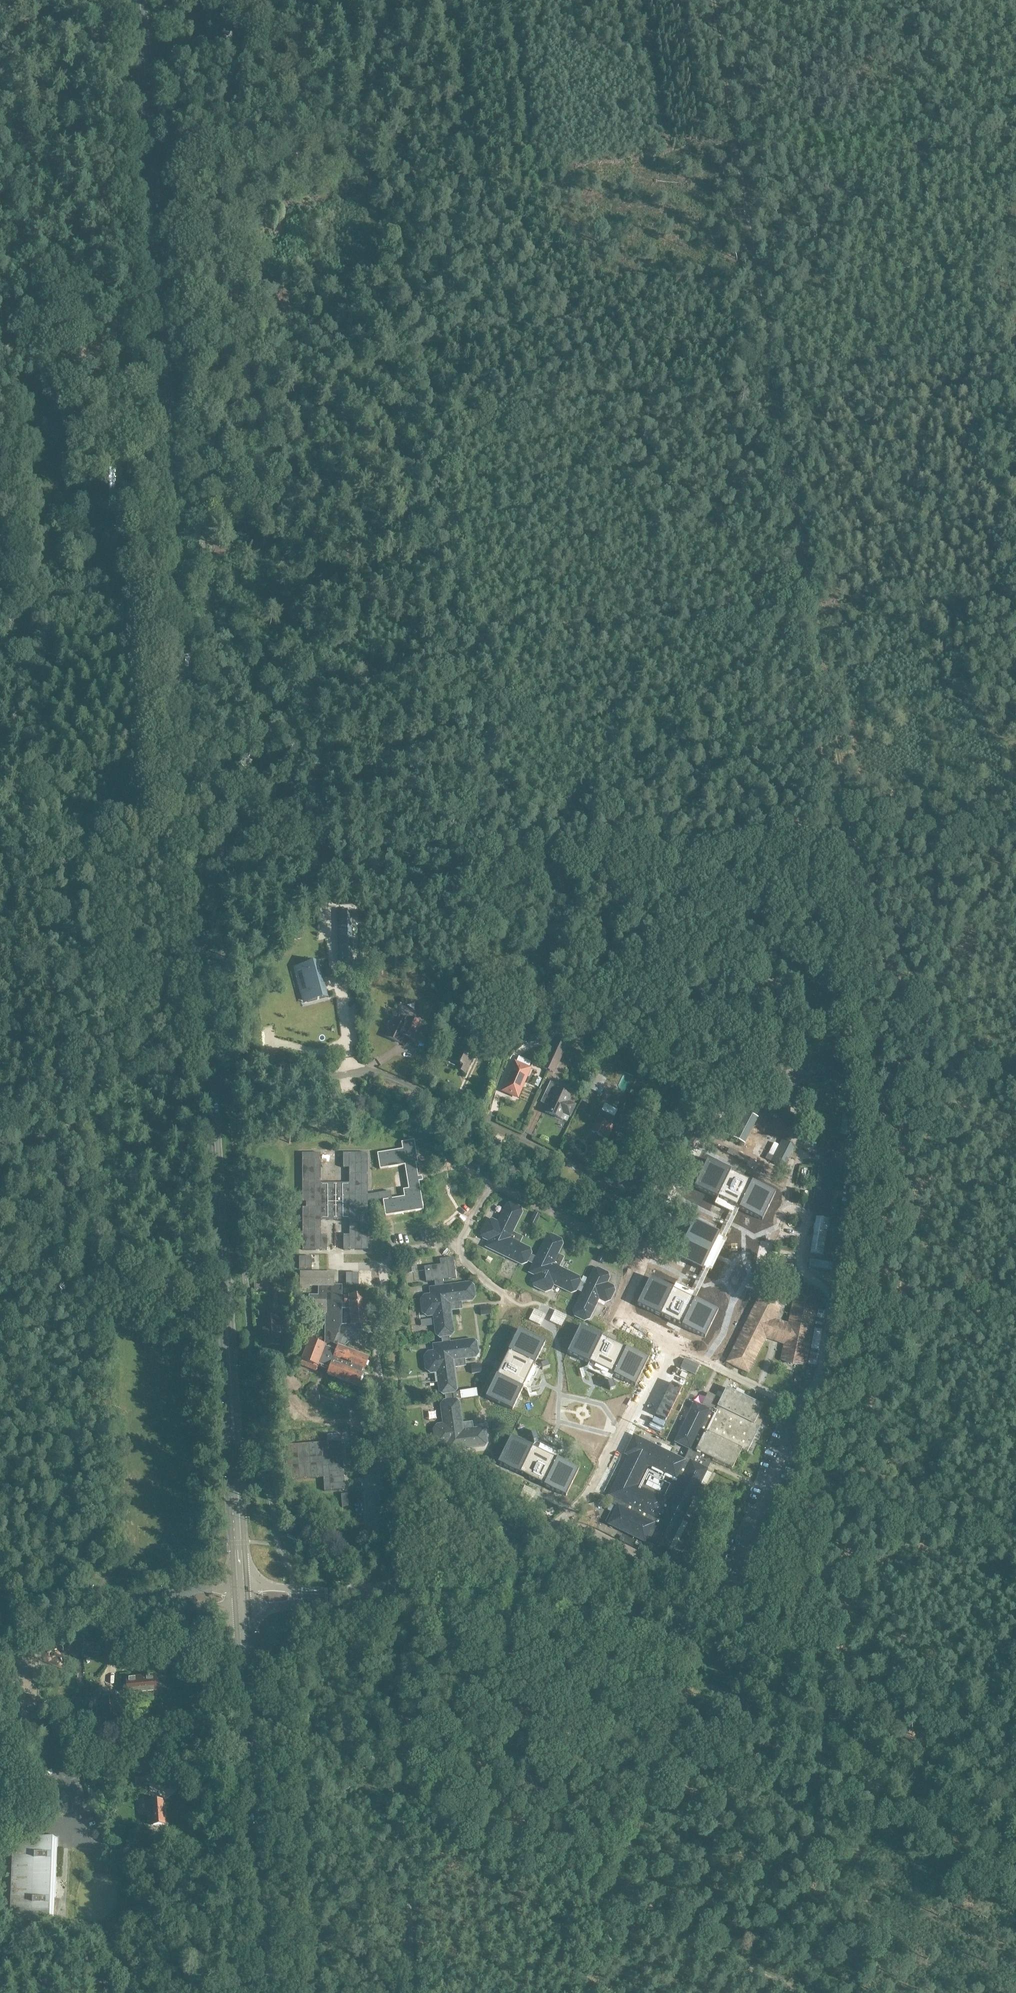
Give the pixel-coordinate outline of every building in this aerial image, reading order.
[(340,926),(340,937),(341,970),(353,969),(352,936),(351,926),(340,926)] [(328,998),(318,961),(319,967),(309,970),(309,969),(307,969),(307,970),(302,971),(307,991),(305,991),(308,1003),(327,998),(328,998)] [(273,1007),(276,1012),(288,1005),(285,999),(273,1007)] [(408,1035),(413,1038),(420,1025),(407,1018),(405,1022),(402,1023),(395,1020),(393,1024),(391,1023),(389,1024),(387,1027),(388,1030),(390,1030),(386,1038),(400,1045),(404,1037),(408,1035)] [(304,1034),(317,1047),(324,1039),(312,1026),(304,1034)] [(440,1027),(427,1028),(428,1039),(441,1037),(440,1027)] [(474,1033),(469,1043),(462,1040),(453,1060),(459,1064),(456,1069),(465,1073),(482,1037),(474,1033)] [(564,1047),(554,1043),(542,1070),(553,1075),(564,1047)] [(530,1069),(516,1063),(504,1091),(511,1094),(519,1097),(530,1069)] [(570,1096),(555,1089),(557,1085),(551,1082),(546,1093),(552,1096),(545,1111),(560,1118),(562,1113),(569,1117),(574,1106),(567,1103),(570,1096)] [(600,1099),(597,1107),(611,1112),(614,1104),(600,1099)] [(745,1113),(731,1138),(744,1144),(758,1118),(745,1113)] [(616,1125),(630,1132),(636,1121),(621,1114),(616,1125)] [(608,1139),(614,1127),(598,1119),(592,1131),(608,1139)] [(412,1135),(398,1137),(399,1145),(376,1147),(378,1161),(414,1157),(412,1135)] [(770,1150),(774,1140),(769,1138),(765,1149),(770,1150)] [(770,1161),(784,1169),(792,1152),(778,1145),(770,1161)] [(692,1185),(763,1219),(776,1192),(705,1159),(692,1185)] [(811,1252),(824,1255),(839,1164),(821,1161),(813,1210),(818,1211),(811,1252)] [(463,1182),(464,1191),(474,1190),(474,1181),(463,1182)] [(405,1184),(405,1212),(451,1212),(451,1184),(405,1184)] [(323,1239),(323,1264),(353,1264),(353,1239),(352,1213),(353,1213),(353,1188),(323,1188),(323,1213),(324,1213),(324,1239),(323,1239)] [(363,1199),(359,1204),(363,1208),(368,1202),(363,1199)] [(529,1245),(506,1236),(518,1207),(503,1200),(491,1229),(482,1225),(476,1240),(523,1259),(529,1245)] [(842,1260),(848,1223),(842,1222),(838,1244),(830,1242),(828,1256),(831,1257),(831,1258),(842,1260)] [(725,1239),(695,1224),(677,1259),(707,1274),(725,1239)] [(577,1289),(580,1279),(562,1272),(563,1267),(550,1263),(559,1237),(540,1231),(528,1266),(530,1267),(525,1280),(548,1288),(551,1280),(577,1289)] [(768,1268),(773,1244),(761,1241),(756,1265),(768,1268)] [(364,1248),(367,1256),(376,1252),(372,1244),(364,1248)] [(826,1265),(828,1260),(805,1255),(804,1261),(826,1265)] [(422,1314),(422,1340),(453,1340),(453,1314),(452,1314),(452,1288),(453,1288),(453,1263),(422,1263),(422,1287),(423,1287),(423,1314),(422,1314)] [(236,1284),(244,1283),(242,1267),(234,1268),(236,1284)] [(362,1330),(362,1325),(352,1326),(350,1304),(345,1304),(341,1305),(341,1286),(334,1286),(334,1273),(300,1273),(300,1288),(308,1288),(308,1286),(318,1286),(318,1296),(309,1296),(309,1302),(302,1302),(302,1299),(293,1300),(293,1315),(325,1315),(325,1342),(323,1345),(309,1340),(308,1342),(304,1341),(298,1357),(303,1359),(300,1365),(316,1371),(317,1367),(329,1371),(327,1376),(357,1388),(362,1375),(361,1374),(362,1371),(363,1372),(368,1359),(339,1347),(340,1344),(344,1346),(358,1335),(357,1330),(362,1330)] [(569,1310),(586,1316),(592,1298),(604,1302),(608,1288),(593,1283),(595,1277),(597,1278),(590,1276),(589,1280),(590,1281),(586,1294),(575,1290),(569,1310)] [(640,1306),(709,1338),(721,1311),(653,1279),(640,1306)] [(780,1310),(759,1300),(729,1361),(750,1371),(766,1338),(786,1343),(784,1357),(807,1361),(819,1294),(795,1290),(790,1324),(775,1320),(780,1310)] [(352,1326),(362,1325),(366,1325),(364,1303),(370,1302),(369,1294),(360,1295),(360,1292),(353,1292),(353,1295),(344,1295),(345,1304),(350,1304),(352,1326)] [(408,1318),(412,1322),(417,1317),(413,1313),(408,1318)] [(580,1326),(567,1353),(589,1364),(589,1363),(613,1375),(635,1386),(648,1359),(626,1349),(602,1337),(580,1326)] [(496,1390),(519,1401),(545,1339),(519,1329),(496,1390)] [(432,1345),(433,1348),(433,1351),(427,1352),(423,1357),(425,1370),(430,1374),(436,1373),(438,1392),(443,1396),(454,1394),(458,1390),(455,1368),(465,1367),(465,1360),(475,1359),(479,1354),(478,1343),(473,1339),(432,1345)] [(699,1366),(685,1360),(681,1369),(695,1376),(699,1366)] [(481,1364),(471,1365),(472,1373),(482,1372),(481,1364)] [(684,1460),(634,1435),(625,1454),(631,1457),(628,1463),(625,1462),(609,1496),(613,1498),(611,1503),(617,1506),(608,1524),(645,1542),(646,1539),(668,1549),(707,1469),(712,1459),(732,1469),(741,1450),(747,1452),(759,1427),(754,1424),(763,1406),(726,1388),(720,1400),(711,1395),(705,1408),(694,1403),(675,1442),(689,1449),(684,1460)] [(477,1398),(476,1389),(459,1392),(460,1400),(477,1398)] [(455,1399),(443,1401),(440,1405),(442,1424),(437,1425),(433,1430),(434,1443),(439,1447),(445,1446),(446,1453),(485,1448),(488,1443),(486,1431),(481,1428),(473,1429),(472,1422),(463,1423),(460,1403),(455,1399)] [(345,1458),(345,1420),(291,1419),(294,1458),(345,1458)] [(511,1436),(498,1463),(520,1474),(544,1485),(544,1486),(566,1497),(579,1470),(557,1459),(556,1459),(533,1448),(533,1447),(511,1436)] [(349,1499),(350,1508),(359,1507),(358,1498),(349,1499)] [(615,1563),(625,1569),(628,1564),(617,1558),(615,1563)] [(131,1697),(157,1694),(155,1675),(125,1678),(127,1696),(131,1695),(131,1697)] [(105,1734),(118,1733),(117,1725),(118,1725),(118,1721),(122,1721),(121,1704),(116,1704),(116,1700),(113,1701),(113,1699),(102,1700),(104,1726),(105,1726),(105,1734)] [(135,1771),(149,1771),(148,1762),(135,1762),(135,1771)] [(164,1801),(150,1802),(151,1825),(166,1825),(164,1801)] [(37,1925),(55,1927),(60,1900),(53,1899),(53,1882),(55,1882),(56,1836),(29,1835),(29,1838),(13,1837),(9,1922),(37,1923),(37,1925)]
